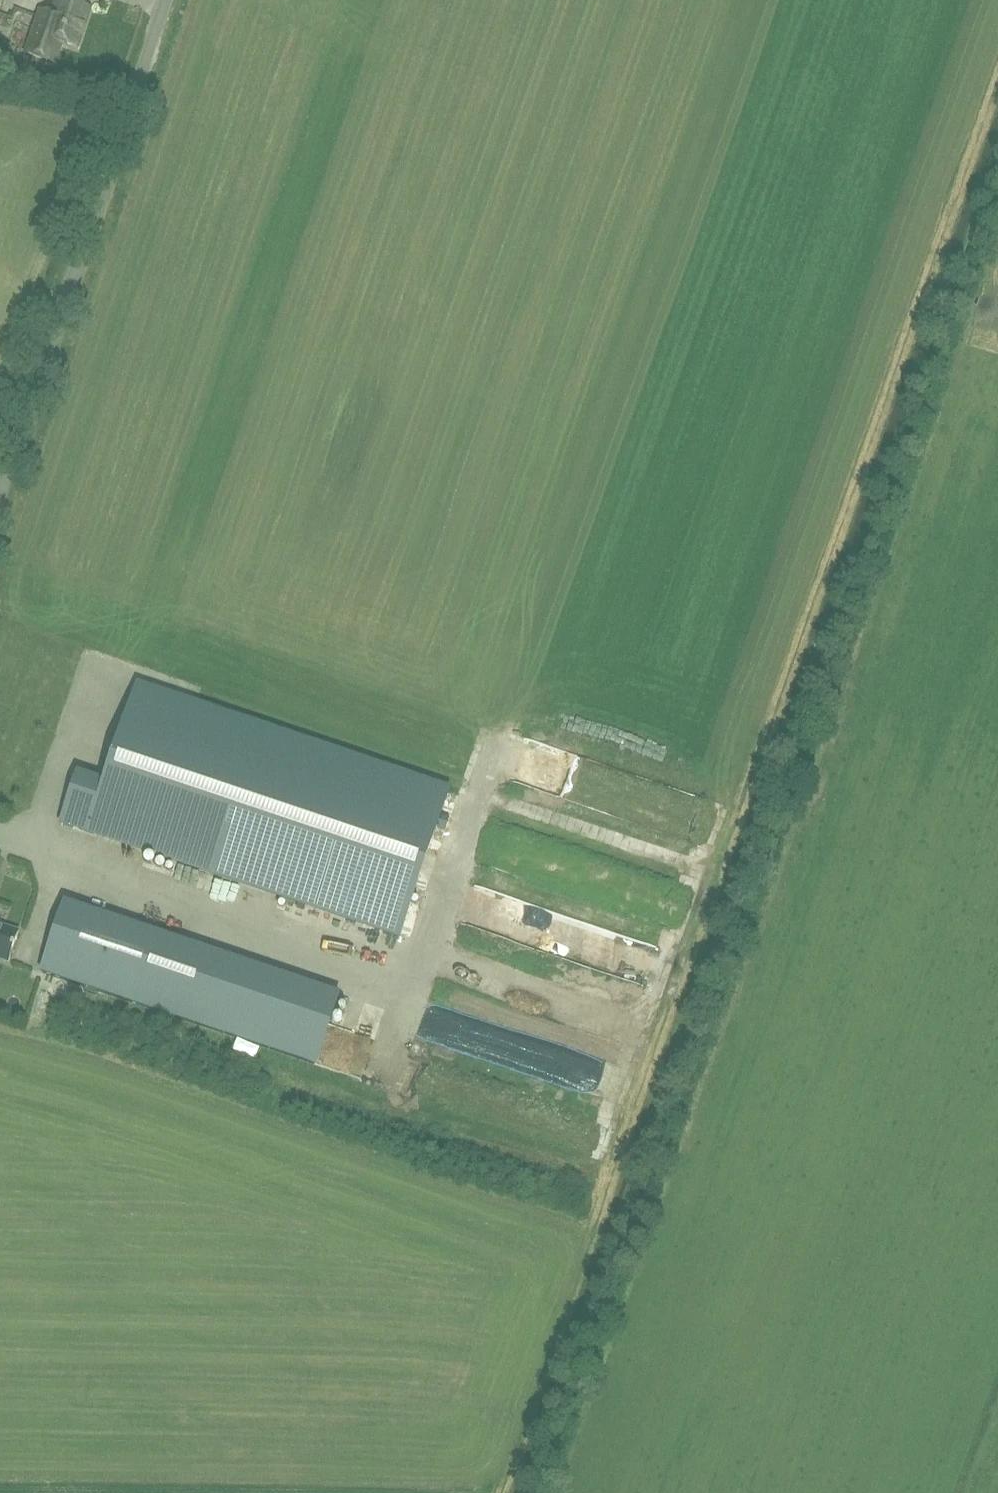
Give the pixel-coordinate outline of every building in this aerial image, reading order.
[(18,14),(35,20),(40,6),(23,0),(18,14)] [(75,47),(88,9),(61,0),(57,0),(53,12),(48,14),(40,12),(26,54),(53,62),(60,41),(75,47)] [(0,43),(0,56),(12,60),(16,44),(1,40),(0,43)] [(105,787),(78,778),(63,824),(399,937),(447,795),(137,691),(105,787)] [(706,860),(702,871),(717,877),(721,865),(706,860)] [(26,920),(39,885),(11,874),(3,897),(18,902),(13,915),(26,920)] [(98,991),(186,1021),(210,950),(65,901),(41,972),(86,987),(84,991),(97,995),(98,991)] [(9,961),(19,932),(0,926),(0,958),(9,961)] [(210,950),(186,1021),(316,1064),(340,993),(210,950)]
